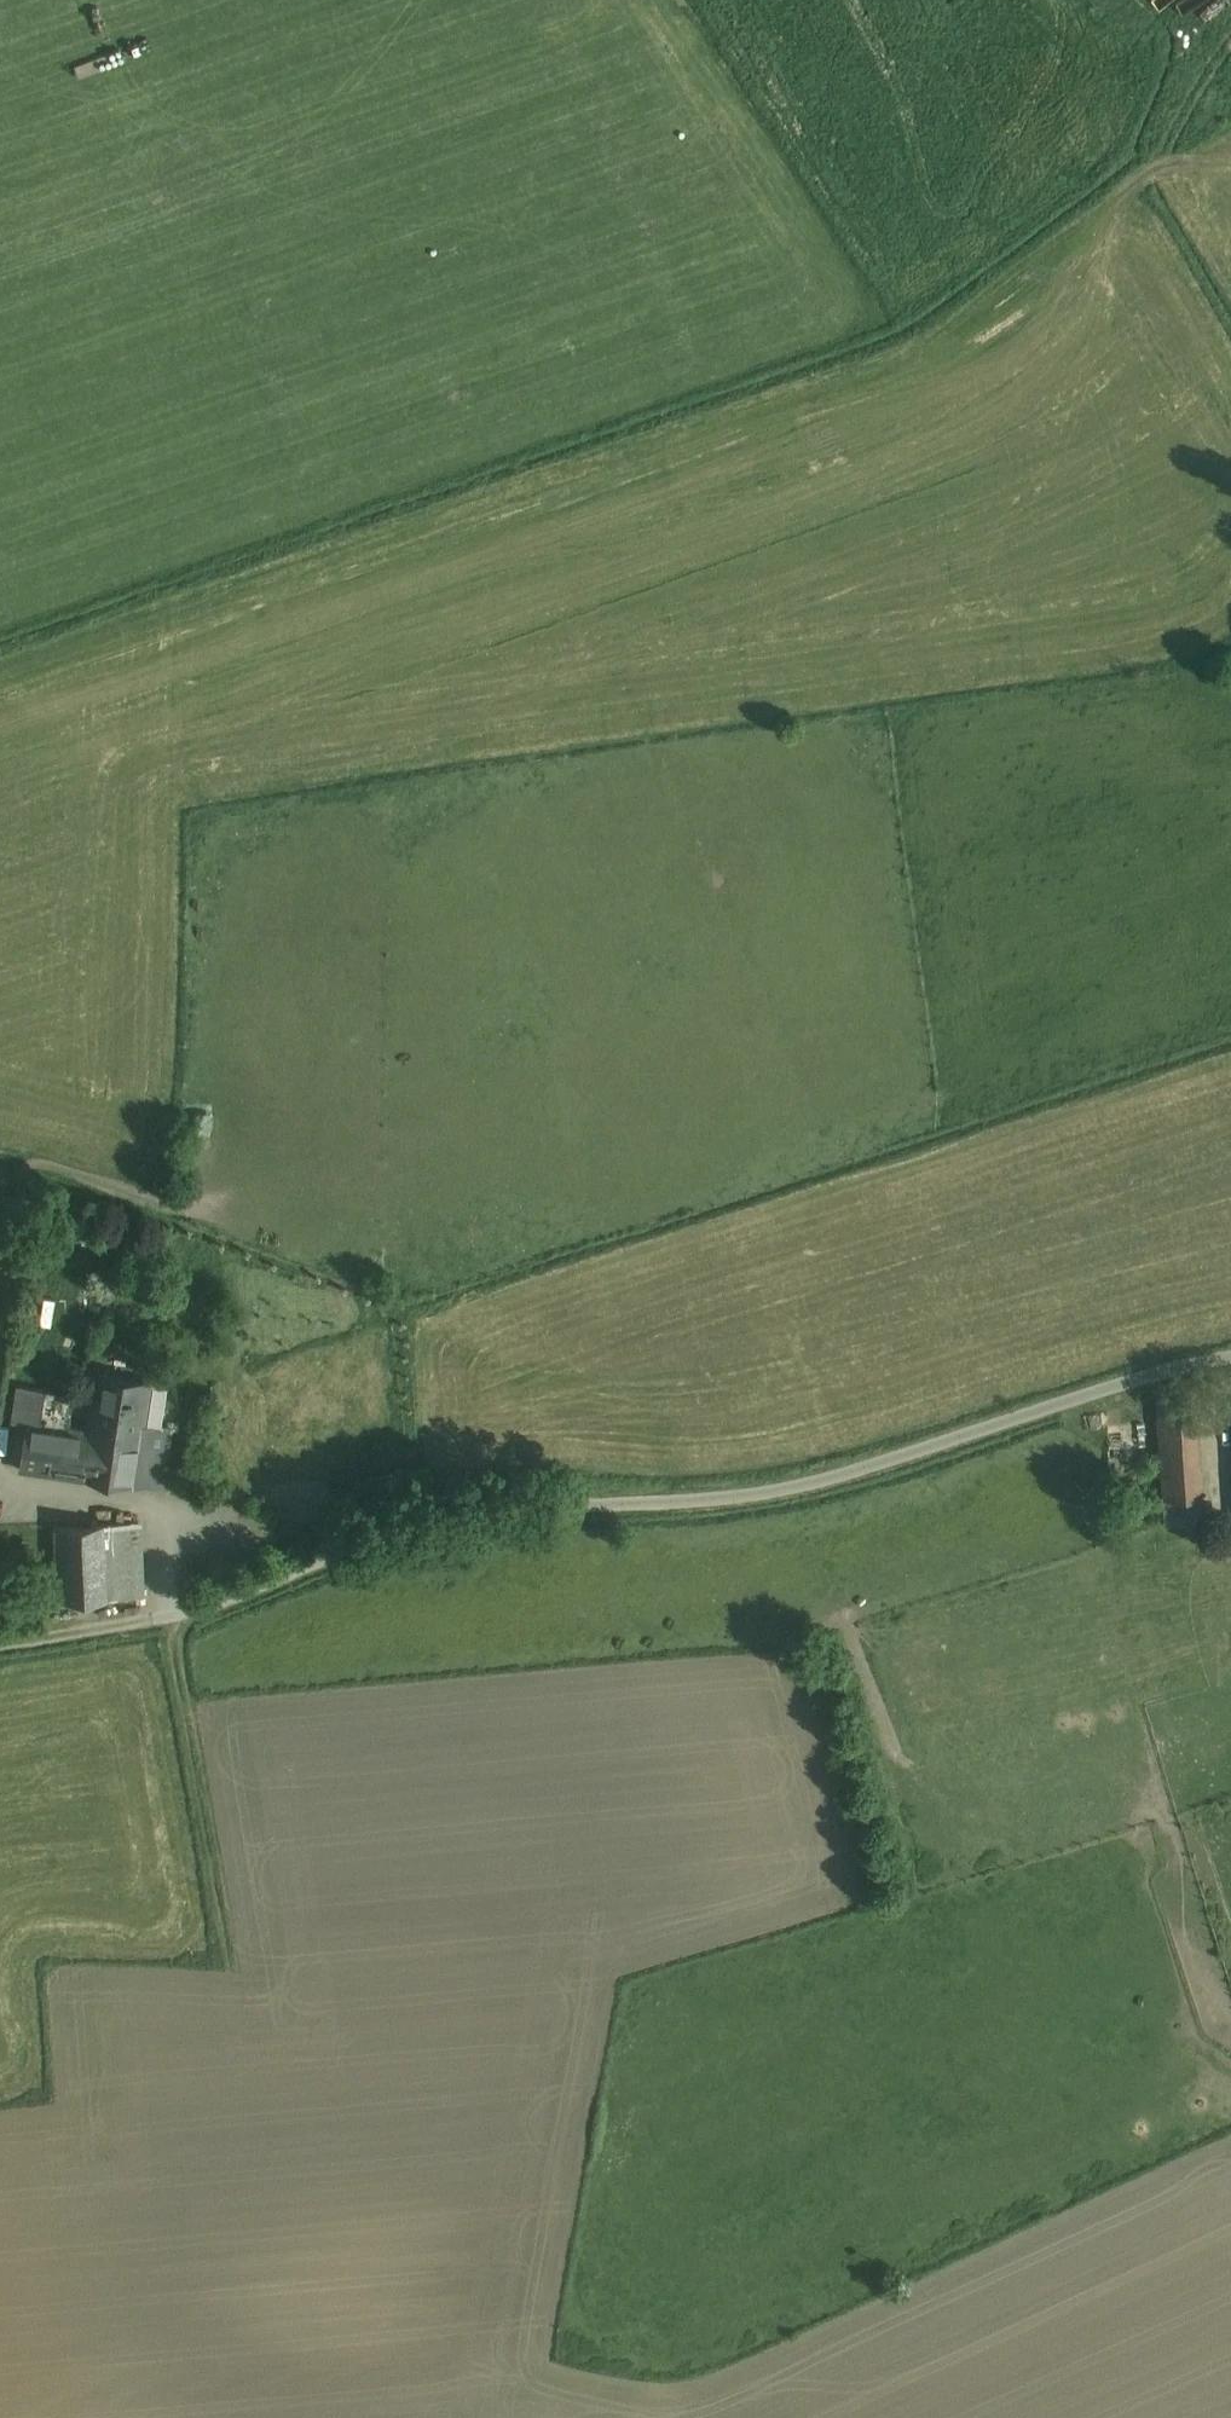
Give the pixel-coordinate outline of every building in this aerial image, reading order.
[(155,1381),(96,1373),(89,1428),(88,1429),(147,1437),(149,1423),(155,1384),(155,1381)] [(168,1386),(155,1384),(149,1423),(162,1425),(168,1386)] [(69,1392),(20,1386),(15,1419),(29,1421),(25,1451),(84,1460),(88,1429),(89,1428),(64,1425),(69,1392)] [(1161,1417),(1166,1502),(1203,1500),(1198,1414),(1161,1417)] [(162,1425),(149,1423),(147,1437),(140,1482),(163,1486),(172,1426),(162,1425)] [(88,1429),(84,1460),(82,1473),(83,1474),(82,1476),(140,1482),(147,1437),(88,1429)] [(84,1460),(25,1451),(22,1468),(82,1476),(83,1474),(82,1473),(84,1460)] [(1203,1500),(1166,1502),(1167,1526),(1204,1524),(1203,1500)] [(140,1520),(111,1521),(114,1595),(143,1594),(140,1520)] [(111,1521),(55,1523),(58,1598),(114,1595),(111,1521)]
